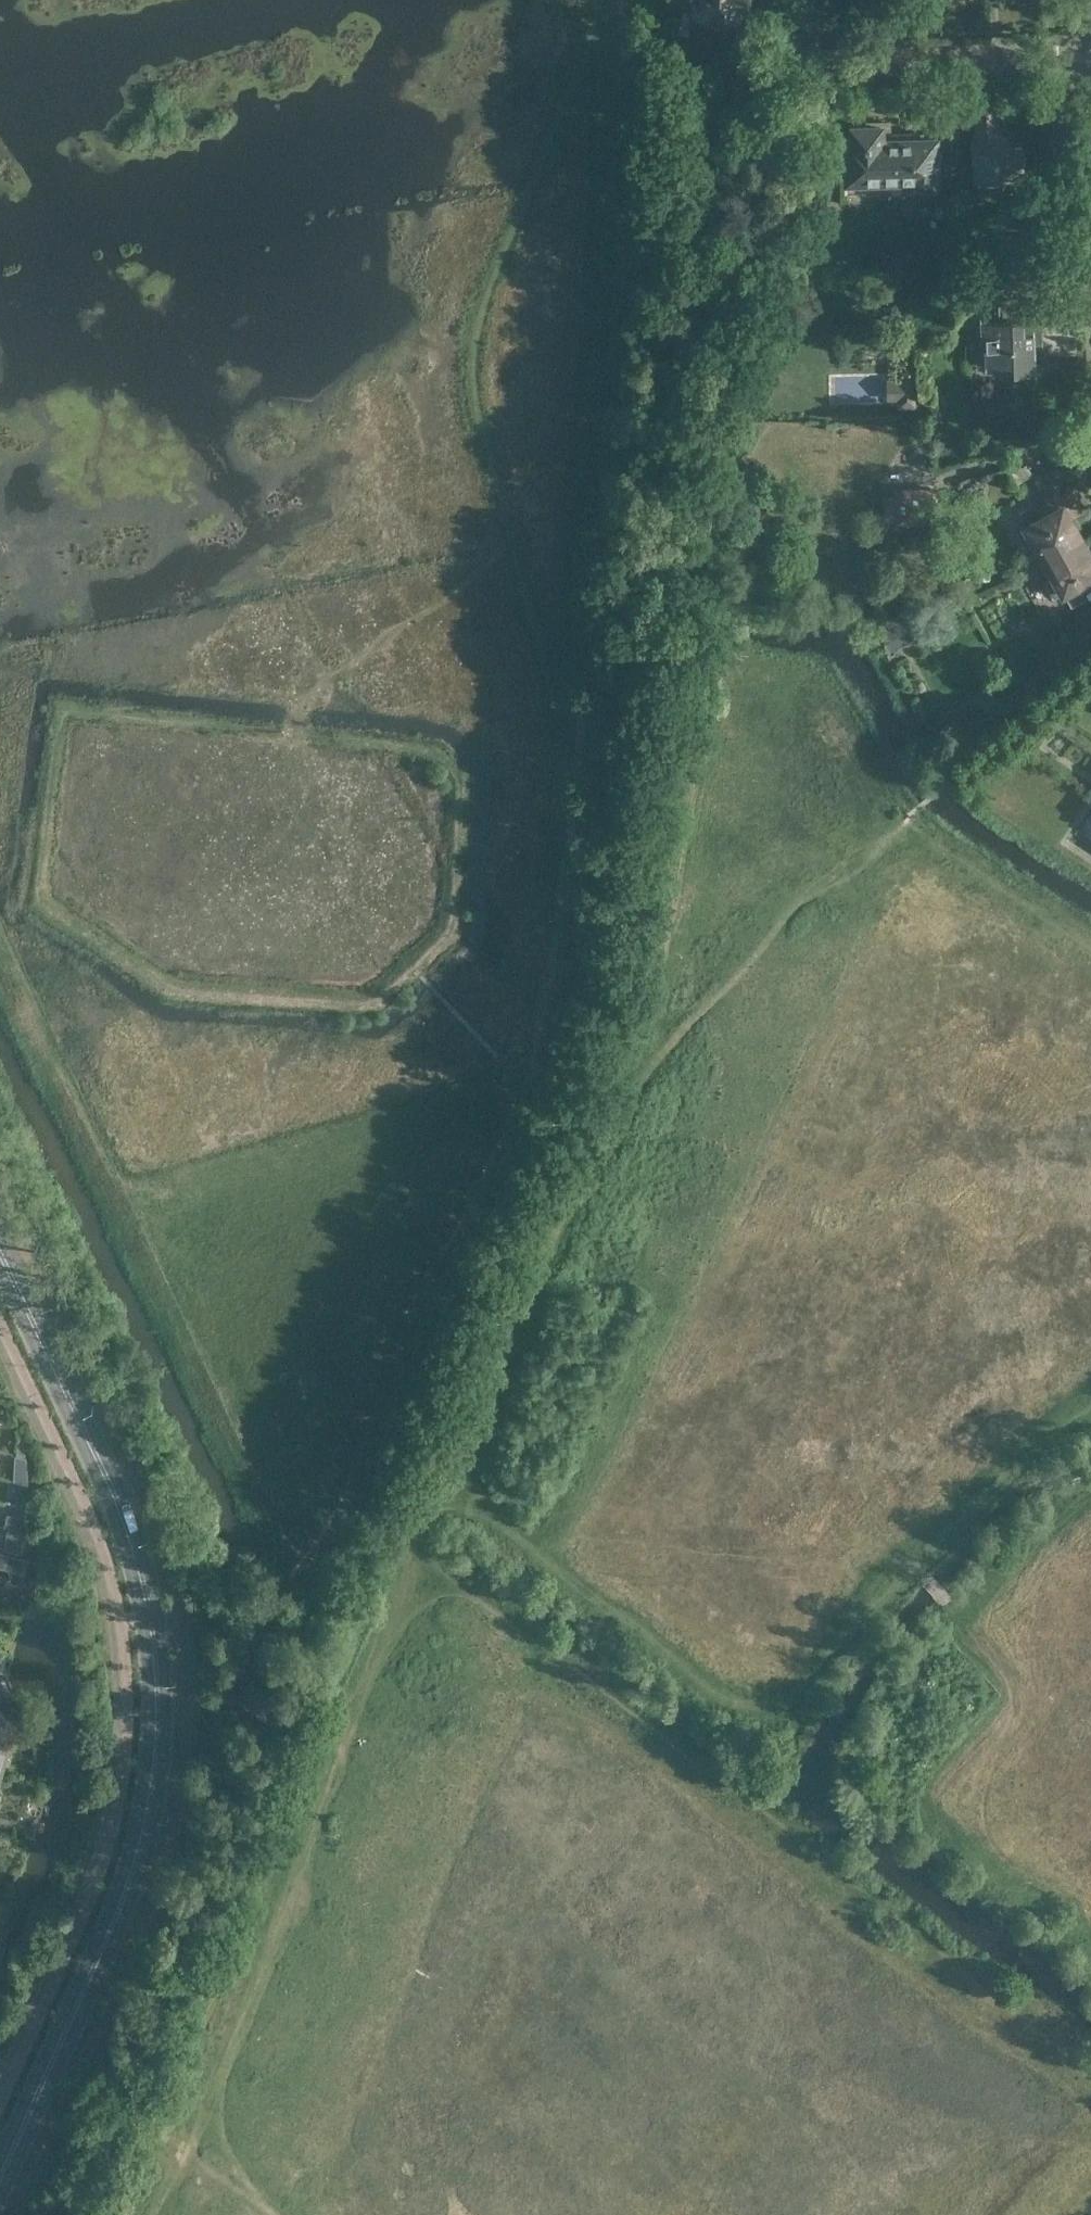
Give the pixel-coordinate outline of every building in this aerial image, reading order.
[(706,16),(746,18),(747,0),(698,0),(698,4),(706,4),(706,16)] [(977,176),(1022,175),(1022,146),(1011,146),(1011,142),(1004,136),(1002,136),(1001,127),(995,127),(995,104),(981,104),(981,125),(976,125),(977,176)] [(883,139),(882,124),(853,124),(853,136),(847,137),(849,178),(913,178),(913,190),(937,190),(937,167),(945,167),(945,168),(959,168),(959,127),(943,127),(943,138),(883,139)] [(1007,285),(1041,284),(1041,263),(983,263),(983,285),(1007,285)] [(1036,343),(1043,343),(1041,284),(1007,285),(1008,299),(1012,299),(1012,318),(981,319),(982,334),(991,334),(992,348),(986,348),(986,363),(1014,362),(1014,372),(1037,371),(1036,343)] [(989,305),(1004,304),(1004,291),(988,292),(989,305)] [(899,379),(889,379),(889,400),(899,400),(899,408),(921,408),(921,370),(899,370),(899,379)] [(897,481),(899,518),(943,516),(941,480),(897,481)] [(1045,557),(1081,537),(1069,515),(1080,509),(1069,490),(1061,495),(1055,484),(1043,491),(1049,501),(1039,507),(1043,515),(1026,524),(1027,526),(1018,531),(1027,547),(1036,542),(1045,557)] [(1045,557),(1054,574),(1045,579),(1054,594),(1063,589),(1064,590),(1080,581),(1084,588),(1090,584),(1090,554),(1081,537),(1045,557)] [(907,615),(881,630),(890,647),(917,632),(907,615)] [(28,1558),(15,1555),(12,1568),(24,1572),(28,1558)]
